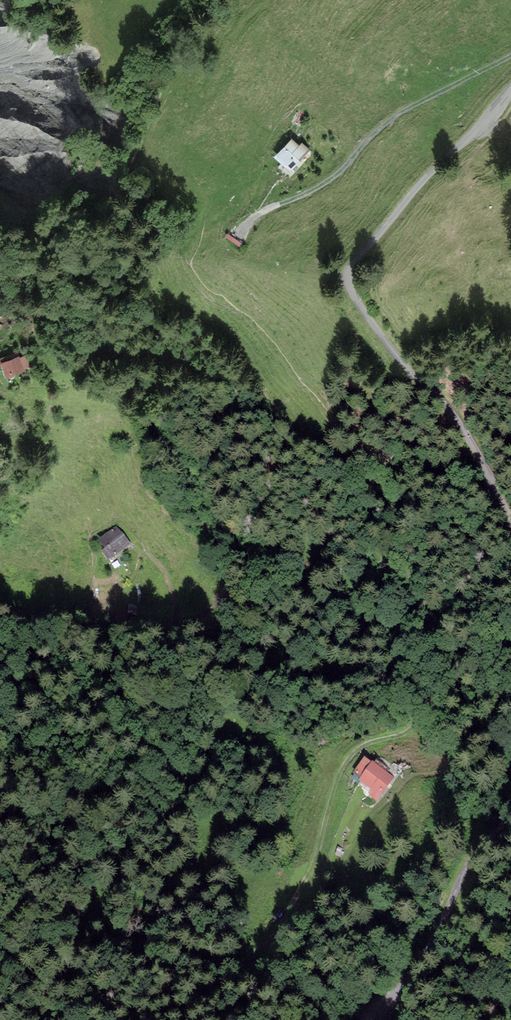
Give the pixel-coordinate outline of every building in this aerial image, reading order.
[(275,157),(289,170),(309,149),(302,142),(298,146),(291,140),(275,157)] [(22,368),(29,366),(26,356),(19,358),(18,354),(1,359),(7,376),(23,371),(22,368)] [(112,559),(129,546),(116,530),(100,544),(107,552),(104,554),(109,561),(112,559)] [(365,759),(354,775),(361,780),(360,782),(373,791),(370,795),(377,800),(392,778),(365,759)]
